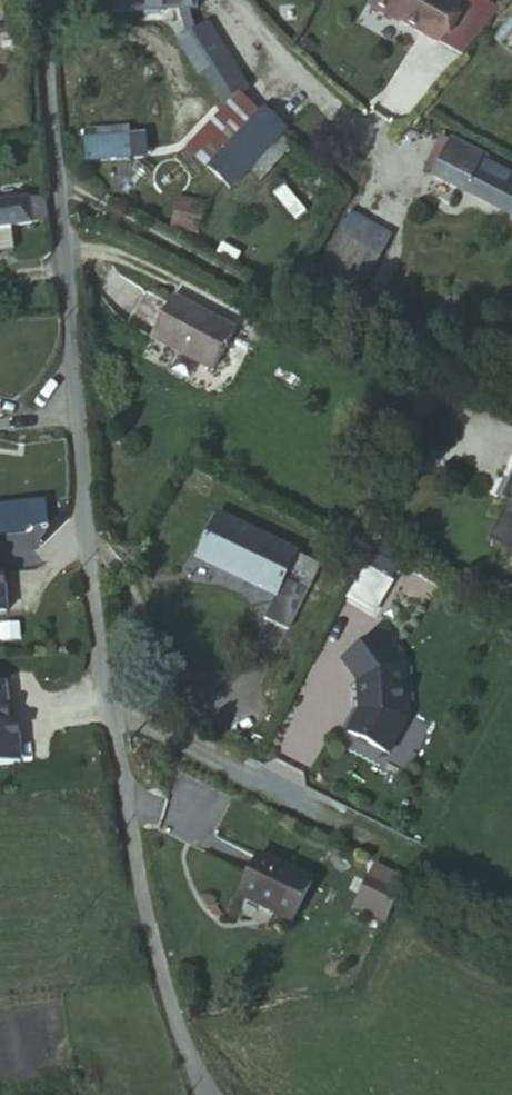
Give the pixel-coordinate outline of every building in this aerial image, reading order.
[(106,6),(198,8),(199,0),(107,0),(106,6)] [(445,44),(467,6),(456,0),(378,0),(376,5),(445,44)] [(213,46),(202,29),(191,40),(199,53),(214,71),(238,104),(247,96),(222,61),(213,46)] [(261,167),(287,138),(264,111),(236,148),(261,167)] [(148,138),(84,135),(82,166),(146,169),(148,138)] [(511,191),(452,157),(442,177),(501,212),(511,191)] [(0,197),(0,231),(46,225),(41,191),(0,197)] [(178,196),(169,229),(197,236),(205,203),(178,196)] [(359,297),(393,237),(349,212),(315,272),(359,297)] [(242,332),(183,300),(160,346),(219,377),(242,332)] [(498,498),(504,502),(487,540),(511,552),(511,466),(498,498)] [(325,556),(226,510),(210,549),(281,582),(268,614),(295,626),(325,556)] [(393,640),(343,648),(358,750),(408,742),(393,640)] [(21,791),(16,750),(8,751),(4,712),(0,712),(0,794),(21,791)] [(304,872),(247,846),(228,886),(285,913),(304,872)] [(365,874),(353,910),(391,923),(403,887),(365,874)]
